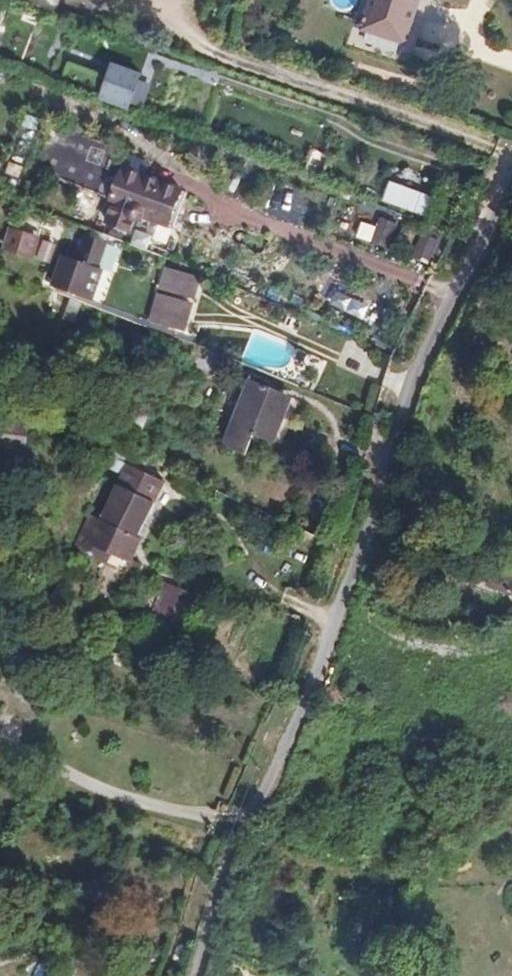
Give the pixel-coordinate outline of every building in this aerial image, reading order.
[(59,0),(33,0),(32,4),(55,12),(59,0)] [(360,26),(349,23),(344,37),(406,55),(418,18),(423,0),(413,0),(400,40),(359,29),(360,26)] [(413,0),(355,0),(349,23),(360,26),(359,29),(400,40),(413,0)] [(93,85),(96,71),(68,64),(65,78),(93,85)] [(130,102),(139,78),(113,70),(104,93),(130,102)] [(114,146),(55,124),(52,131),(111,153),(114,146)] [(171,227),(183,192),(120,170),(117,178),(104,174),(107,165),(111,153),(52,131),(37,172),(109,199),(108,202),(113,204),(110,213),(126,219),(138,184),(153,190),(143,218),(171,227)] [(104,174),(117,178),(120,170),(107,165),(104,174)] [(428,217),(435,196),(392,181),(385,201),(428,217)] [(126,219),(110,213),(107,222),(130,231),(134,222),(126,219)] [(372,242),(378,225),(362,220),(357,238),(372,242)] [(431,264),(442,241),(425,233),(413,256),(431,264)] [(53,259),(59,246),(36,238),(31,251),(53,259)] [(131,251),(101,240),(91,267),(88,266),(77,292),(114,306),(125,280),(121,278),(131,251)] [(214,301),(220,287),(197,277),(191,291),(214,301)] [(213,313),(184,303),(175,327),(205,338),(213,313)] [(268,444),(285,451),(305,403),(287,396),(289,391),(265,380),(236,451),(260,463),(268,444)] [(289,391),(287,396),(305,403),(307,398),(289,391)] [(141,423),(132,420),(123,443),(146,452),(159,418),(145,412),(141,423)] [(14,420),(0,416),(0,439),(8,441),(14,420)] [(106,482),(145,499),(153,481),(114,464),(106,482)] [(118,532),(129,537),(145,499),(106,482),(101,496),(109,500),(97,530),(115,538),(118,532)] [(121,571),(126,559),(134,539),(129,537),(118,532),(115,538),(97,530),(109,500),(101,496),(91,520),(81,515),(66,547),(121,571)] [(136,563),(126,559),(121,571),(132,575),(136,563)]
